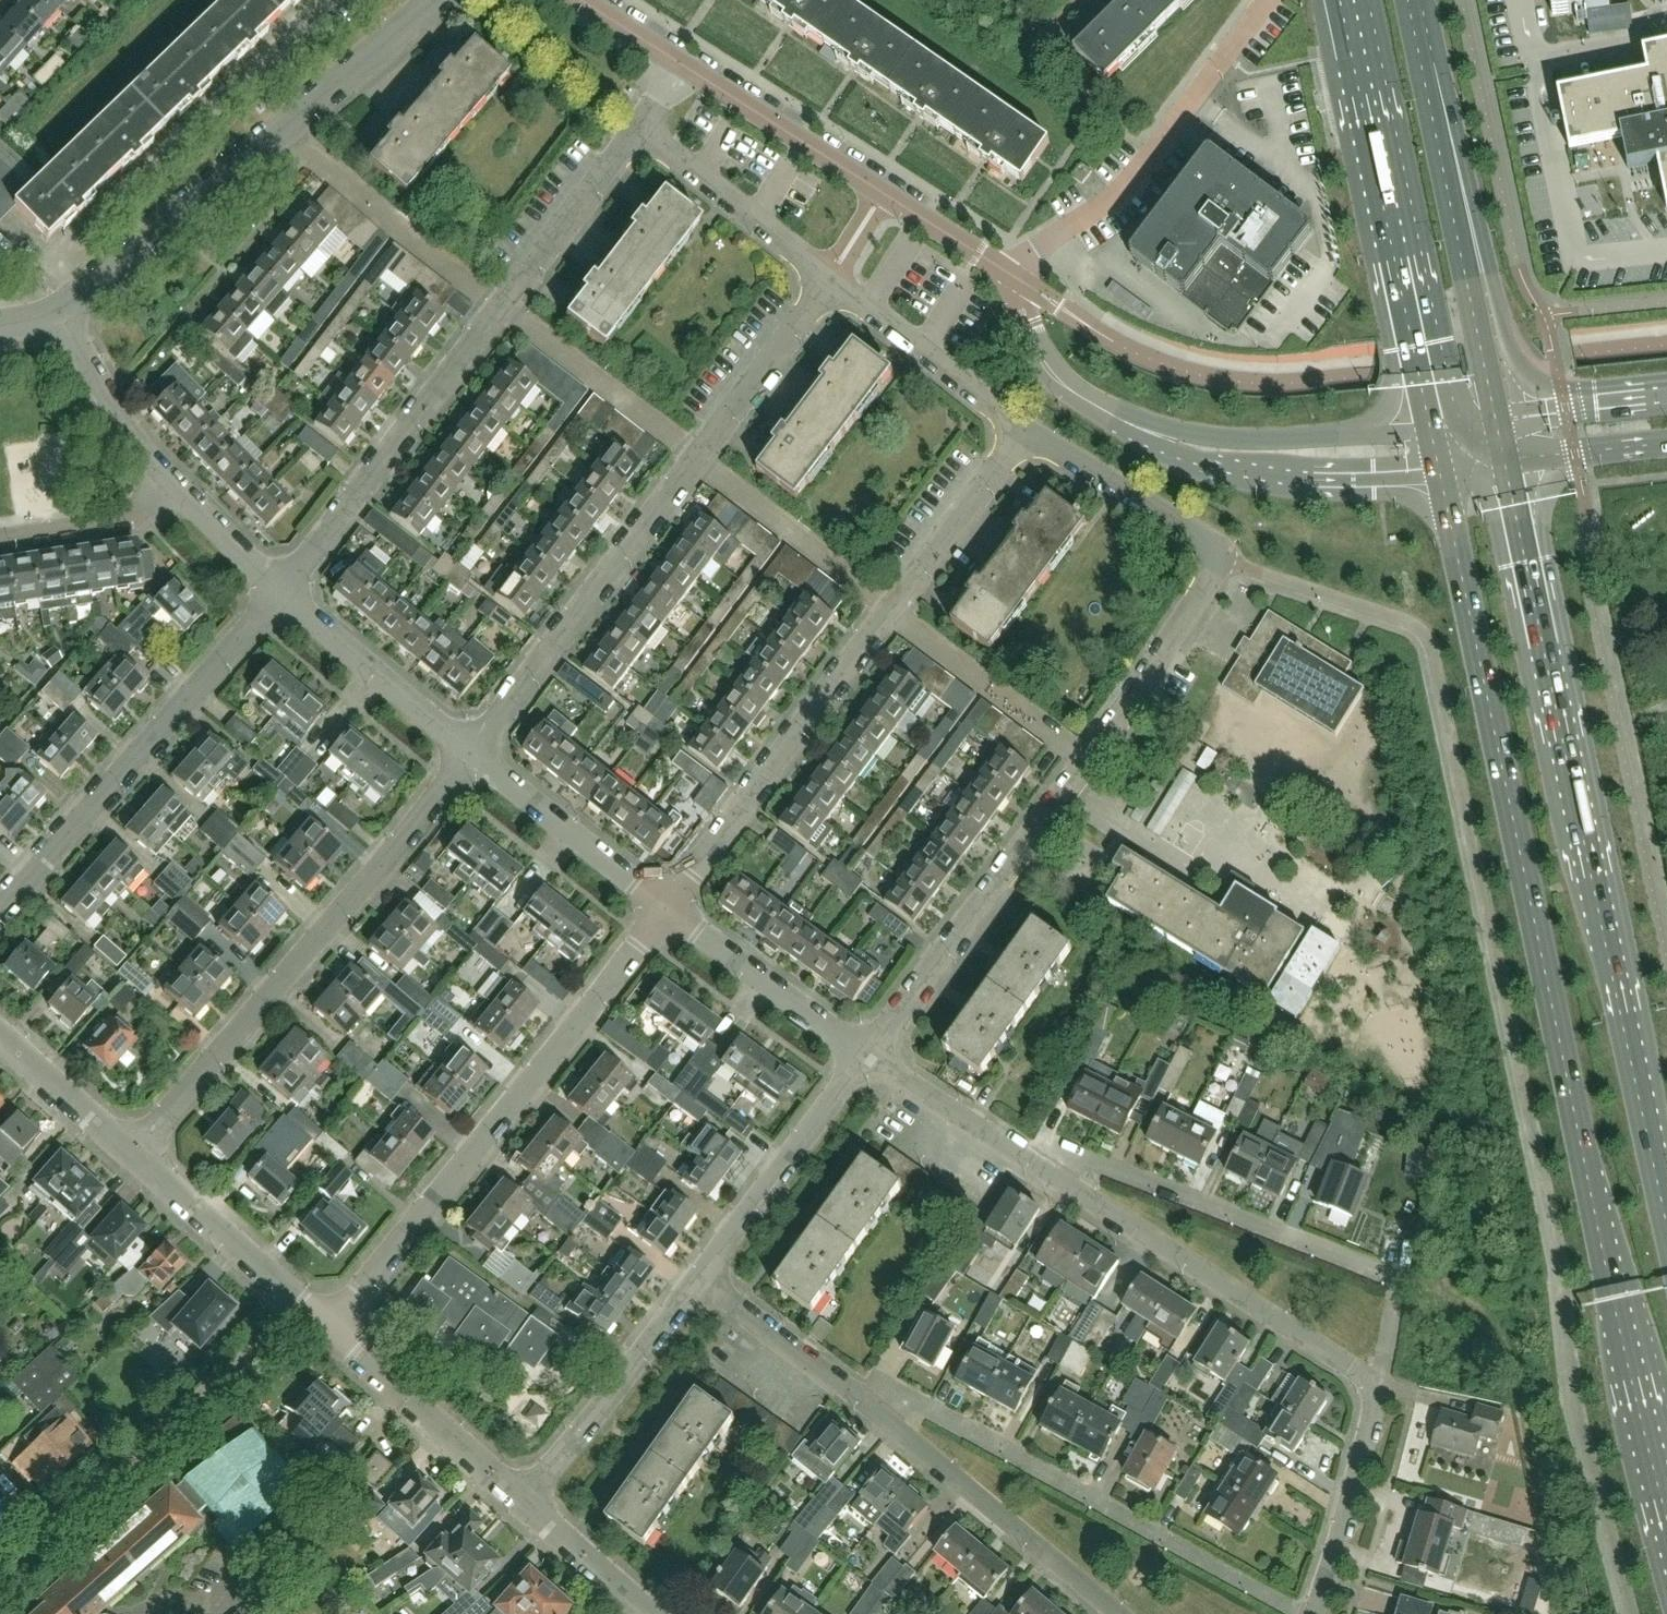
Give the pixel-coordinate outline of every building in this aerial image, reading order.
[(47,0),(28,0),(19,10),(41,30),(59,10),(47,0)] [(59,10),(68,0),(47,0),(59,10)] [(126,2),(124,0),(112,0),(107,5),(115,13),(126,2)] [(254,42),(278,18),(260,0),(225,0),(185,39),(220,73),(244,50),(248,54),(253,49),(257,44),(254,42)] [(278,18),(296,0),(260,0),(278,18)] [(809,0),(760,0),(788,19),(785,24),(786,24),(790,27),(809,0)] [(853,6),(844,0),(809,0),(790,27),(794,30),(795,31),(798,27),(826,46),(853,6)] [(1146,0),(1129,0),(1111,18),(1107,22),(1137,52),(1168,22),(1146,0)] [(1168,22),(1190,0),(1146,0),(1168,22)] [(1553,15),(1586,10),(1610,7),(1609,0),(1551,0),(1553,15)] [(1610,7),(1586,10),(1589,35),(1633,29),(1630,4),(1610,7)] [(856,73),(886,29),(853,6),(826,46),(853,65),(850,69),(852,70),(856,73)] [(41,30),(19,10),(2,29),(24,49),(41,30)] [(92,20),(82,31),(89,39),(100,28),(92,20)] [(1106,83),(1137,52),(1107,22),(1102,26),(1076,53),(1093,70),(1098,75),(1106,83)] [(2,29),(0,31),(0,63),(7,69),(24,49),(2,29)] [(891,91),(919,52),(886,29),(856,73),(860,75),(861,76),(864,72),(891,91)] [(78,50),(89,39),(82,31),(70,42),(78,50)] [(199,100),(196,97),(220,73),(185,39),(128,95),(162,129),(186,105),(190,109),(195,104),(199,100)] [(510,76),(504,71),(506,69),(502,65),(500,68),(473,44),(460,58),(457,55),(456,56),(460,59),(456,63),(451,69),(449,67),(450,66),(448,65),(436,79),(438,80),(438,79),(441,81),(420,104),(457,136),(471,120),(469,118),(481,105),(482,107),(483,106),(481,104),(492,92),(494,94),(510,76)] [(1558,92),(1570,150),(1622,139),(1628,169),(1658,162),(1666,208),(1666,46),(1643,50),(1648,74),(1558,92)] [(921,118),(952,75),(935,63),(919,52),(891,91),(919,110),(916,114),(918,116),(921,118)] [(55,58),(45,69),(52,76),(63,66),(55,58)] [(41,87),(52,76),(45,69),(34,79),(41,87)] [(957,137),(985,97),(952,75),(921,118),(925,121),(926,122),(929,118),(957,137)] [(19,95),(8,106),(16,114),(27,103),(19,95)] [(162,129),(128,95),(71,151),(105,184),(129,160),(133,164),(137,160),(141,156),(138,153),(162,129)] [(987,164),(1017,120),(985,97),(957,137),(984,156),(982,160),(982,161),(987,164)] [(457,136),(420,104),(400,128),(398,126),(398,125),(397,124),(385,138),(386,139),(387,138),(389,140),(385,145),(381,149),(378,146),(377,147),(380,150),(368,164),(404,196),(419,179),(418,177),(429,164),(431,166),(431,165),(430,163),(441,151),(443,152),(457,136)] [(16,114),(8,106),(0,114),(0,120),(5,125),(16,114)] [(1040,159),(1051,144),(1017,120),(987,164),(991,166),(992,167),(994,163),(1023,183),(1037,163),(1040,159)] [(14,207),(29,192),(26,188),(35,178),(0,143),(0,220),(14,207)] [(84,211),(81,208),(105,184),(71,151),(48,174),(42,179),(29,192),(14,207),(47,240),(71,216),(75,220),(80,215),(84,211)] [(1130,257),(1169,287),(1168,288),(1224,332),(1235,339),(1261,307),(1276,286),(1273,284),(1312,234),(1311,233),(1311,232),(1310,231),(1313,227),(1264,190),(1263,192),(1257,188),(1210,152),(1130,257)] [(1085,167),(1082,165),(1072,177),(1077,181),(1083,185),(1092,172),(1085,167)] [(313,208),(323,216),(340,197),(330,189),(313,208)] [(664,266),(674,253),(676,255),(677,253),(675,252),(685,238),(687,240),(693,233),(701,222),(696,218),(697,216),(693,212),(691,215),(663,193),(651,208),(647,205),(647,206),(651,209),(647,214),(643,219),(641,217),(641,216),(640,214),(629,229),(630,230),(631,229),(633,231),(614,255),(652,285),(666,268),(664,266)] [(349,205),(340,197),(323,216),(332,225),(349,205)] [(323,216),(313,208),(309,205),(308,206),(309,207),(292,227),(318,250),(335,230),(336,231),(337,230),(332,225),(323,216)] [(359,214),(349,205),(332,225),(337,230),(342,233),(359,214)] [(369,222),(359,214),(342,233),(352,242),(369,222)] [(378,230),(369,222),(352,242),(361,250),(378,230)] [(318,250),(292,227),(274,248),(299,270),(318,250)] [(389,240),(378,230),(361,250),(365,254),(373,260),(389,240)] [(378,264),(379,265),(387,271),(388,272),(404,251),(395,244),(378,264)] [(299,270),(274,248),(255,268),(281,291),(299,270)] [(414,259),(404,251),(388,272),(398,280),(414,259)] [(364,271),(373,260),(365,254),(353,268),(348,276),(347,277),(355,284),(364,271)] [(615,328),(626,315),(628,317),(629,316),(626,314),(637,300),(639,302),(652,285),(614,255),(595,281),(592,279),(593,278),(591,277),(580,291),(582,292),(582,291),(585,293),(581,298),(577,302),(574,300),(573,300),(577,303),(565,318),(604,348),(607,343),(618,330),(615,328)] [(425,267),(414,259),(398,280),(408,288),(425,267)] [(369,294),(387,271),(379,265),(361,288),(369,294)] [(435,275),(425,267),(408,288),(419,296),(435,275)] [(281,291),(255,268),(237,289),(263,312),(271,319),(289,298),(281,291)] [(445,283),(435,275),(419,296),(429,304),(445,283)] [(338,305),(355,284),(347,277),(330,299),(338,305)] [(456,291),(445,283),(429,304),(440,313),(456,291)] [(352,316),(364,301),(369,294),(361,288),(344,309),(352,316)] [(419,296),(408,288),(401,297),(410,304),(400,317),(427,338),(443,317),(444,318),(445,317),(440,313),(429,304),(419,296)] [(263,312),(237,289),(219,310),(245,333),(263,312)] [(321,327),(338,305),(330,299),(320,312),(313,320),(314,321),(321,327)] [(1139,301),(1134,309),(1147,319),(1153,312),(1139,301)] [(335,338),(347,323),(352,316),(344,309),(338,316),(327,331),(335,338)] [(245,333),(219,310),(201,330),(200,330),(227,355),(236,361),(254,339),(245,333)] [(410,360),(427,338),(400,317),(382,338),(410,360)] [(304,348),(321,327),(314,321),(313,320),(303,334),(296,342),(304,348)] [(318,359),(330,345),(335,338),(327,331),(310,353),(318,359)] [(393,381),(410,360),(382,338),(365,360),(393,381)] [(288,369),(304,348),(296,342),(280,363),(288,369)] [(510,364),(520,372),(537,351),(526,343),(510,364)] [(870,405),(868,403),(878,390),(880,392),(894,373),(888,369),(890,366),(885,363),(883,365),(856,343),(844,359),(840,355),(839,357),(843,360),(839,364),(835,370),(833,368),(834,367),(832,366),(821,380),(823,381),(823,380),(826,382),(807,407),(846,436),(859,419),(857,418),(867,405),(869,406),(870,405)] [(211,364),(224,376),(232,368),(218,356),(211,350),(204,358),(211,364)] [(520,372),(531,380),(547,359),(537,351),(520,372)] [(301,381),(313,366),(318,359),(310,353),(304,360),(293,374),(301,381)] [(531,380),(537,385),(541,388),(557,367),(547,359),(531,380)] [(376,403),(393,381),(365,360),(349,381),(349,382),(376,403)] [(520,372),(510,364),(508,362),(507,363),(508,364),(492,385),(519,407),(536,385),(537,386),(537,385),(531,380),(520,372)] [(541,388),(552,396),(568,375),(557,367),(541,388)] [(245,380),(232,368),(224,376),(238,388),(245,380)] [(359,425),(376,403),(349,382),(349,381),(339,373),(321,396),(331,404),(332,404),(359,425)] [(552,396),(562,404),(578,383),(568,375),(552,396)] [(572,412),(588,391),(578,383),(562,404),(563,405),(572,412)] [(170,430),(195,406),(177,387),(177,386),(176,385),(150,410),(151,411),(170,430)] [(269,385),(262,394),(276,405),(283,396),(269,385)] [(502,428),(519,407),(492,385),(475,407),(502,428)] [(268,411),(270,413),(276,405),(262,394),(256,402),(268,411)] [(578,416),(586,422),(588,423),(603,403),(593,395),(578,416)] [(283,396),(276,405),(290,417),(297,407),(283,396)] [(256,402),(250,410),(262,419),(268,411),(256,402)] [(588,423),(598,431),(614,411),(603,403),(588,423)] [(342,446),(359,425),(332,404),(331,404),(315,425),(314,424),(313,425),(343,448),(343,447),(342,446)] [(276,405),(270,413),(284,424),(290,417),(276,405)] [(572,412),(563,405),(551,420),(546,428),(555,434),(572,412)] [(189,450),(221,419),(213,411),(207,418),(195,406),(170,430),(189,450)] [(485,450),(502,428),(475,407),(458,429),(485,450)] [(832,454),(846,436),(807,407),(788,432),(785,430),(786,429),(785,428),(773,442),(775,443),(776,442),(778,444),(774,450),(771,454),(766,451),(766,452),(770,455),(759,470),(798,500),(811,482),(809,480),(819,467),(821,469),(822,467),(820,466),(830,452),(832,454)] [(598,431),(608,439),(624,419),(614,411),(598,431)] [(560,438),(568,445),(586,422),(578,416),(560,438)] [(208,470),(233,446),(240,439),(221,419),(189,450),(208,470)] [(608,439),(612,442),(619,448),(634,427),(624,419),(608,439)] [(619,448),(629,455),(645,435),(634,427),(619,448)] [(297,440),(308,449),(317,437),(306,428),(297,440)] [(544,448),(555,434),(546,428),(535,441),(529,450),(538,456),(544,448)] [(468,472),(485,450),(458,429),(441,451),(468,472)] [(655,443),(645,435),(629,455),(640,463),(655,443)] [(337,453),(317,437),(308,449),(328,464),(337,453)] [(543,460),(551,467),(568,445),(560,438),(543,460)] [(629,455),(619,448),(612,442),(611,444),(612,445),(596,466),(624,487),(640,466),(641,467),(642,465),(640,463),(629,455)] [(227,490),(252,465),(233,446),(208,470),(227,490)] [(521,478),(538,456),(529,450),(512,472),(521,478)] [(451,494),(468,472),(441,451),(424,472),(451,494)] [(526,482),(535,489),(551,467),(543,460),(538,468),(526,482)] [(246,510),(271,485),(252,465),(227,490),(246,510)] [(607,509),(624,487),(596,466),(579,488),(607,509)] [(434,516),(451,494),(424,472),(407,494),(434,516)] [(510,492),(521,478),(512,472),(501,485),(495,494),(504,500),(510,492)] [(509,504),(518,511),(535,489),(526,482),(509,504)] [(265,530),(292,505),(291,504),(290,505),(271,485),(246,510),(265,529),(264,529),(265,530)] [(590,531),(607,509),(579,488),(562,509),(590,531)] [(418,537),(434,516),(407,494),(391,515),(390,514),(389,516),(418,539),(419,537),(418,537)] [(487,522),(504,500),(495,494),(485,507),(478,516),(487,522)] [(704,516),(714,524),(730,504),(719,496),(704,516)] [(1050,570),(1060,556),(1062,558),(1063,557),(1061,555),(1071,542),(1073,544),(1087,525),(1081,521),(1083,518),(1079,515),(1077,517),(1049,496),(1045,501),(1037,511),(1033,508),(1032,509),(1036,512),(1033,517),(1029,522),(1026,520),(1027,519),(1026,518),(1015,532),(1017,534),(1017,533),(1020,535),(1001,560),(1039,589),(1052,572),(1050,570)] [(492,526),(501,533),(518,511),(509,504),(492,526)] [(714,524),(725,532),(740,512),(730,504),(714,524)] [(574,553),(590,531),(562,509),(546,531),(574,553)] [(732,538),(735,540),(750,520),(740,512),(725,532),(732,538)] [(731,539),(732,538),(725,532),(714,524),(704,516),(703,515),(702,517),(686,538),(714,559),(730,538),(731,539)] [(476,535),(487,522),(478,516),(468,529),(476,535)] [(735,540),(745,548),(761,527),(750,520),(735,540)] [(408,539),(387,523),(378,536),(399,552),(408,539)] [(484,554),(495,540),(501,533),(492,526),(487,533),(476,548),(484,554)] [(745,548),(756,556),(771,535),(761,527),(745,548)] [(557,575),(574,553),(546,531),(529,553),(557,575)] [(756,556),(757,557),(766,564),(782,543),(771,535),(756,556)] [(697,581),(714,559),(686,538),(669,560),(697,581)] [(418,547),(408,539),(399,552),(409,559),(418,547)] [(122,543),(120,546),(108,548),(115,588),(116,593),(129,591),(128,586),(142,584),(142,582),(152,581),(152,572),(149,550),(137,552),(136,543),(133,544),(131,542),(122,543)] [(115,588),(108,548),(105,546),(97,547),(95,550),(83,552),(91,597),(103,595),(102,590),(115,588)] [(780,574),(782,576),(798,555),(787,547),(771,568),(780,574)] [(91,597),(83,552),(82,552),(79,550),(72,551),(70,554),(58,556),(66,608),(73,607),(74,608),(91,605),(91,597)] [(353,609),(376,583),(387,570),(366,551),(332,591),(333,592),(353,609)] [(458,565),(443,553),(437,562),(452,573),(458,565)] [(540,596),(557,575),(529,553),(512,575),(540,596)] [(66,608),(58,556),(57,556),(54,554),(46,555),(44,558),(32,560),(39,601),(39,605),(40,605),(44,629),(50,628),(48,611),(66,608)] [(782,576),(792,584),(808,563),(798,555),(782,576)] [(755,579),(766,564),(757,557),(740,580),(749,586),(755,579)] [(39,601),(32,560),(31,560),(29,558),(21,559),(19,562),(7,564),(14,610),(27,608),(26,603),(39,601)] [(445,582),(452,573),(437,562),(432,558),(423,570),(420,574),(442,590),(447,583),(445,582)] [(681,603),(697,581),(669,560),(653,582),(681,603)] [(1026,606),(1039,589),(1001,560),(982,585),(979,583),(980,582),(979,581),(968,596),(969,597),(970,596),(972,597),(968,602),(965,607),(961,604),(960,605),(964,608),(953,623),(991,652),(1005,634),(1002,632),(1013,619),(1015,621),(1016,620),(1013,618),(1024,604),(1026,606)] [(7,564),(6,564),(3,562),(0,563),(0,620),(3,620),(6,622),(13,621),(16,618),(14,610),(7,564)] [(792,584),(802,591),(818,571),(808,563),(792,584)] [(473,575),(458,565),(452,573),(466,583),(473,575)] [(755,591),(763,597),(780,574),(771,568),(755,591)] [(802,591),(806,594),(813,599),(828,579),(818,571),(802,591)] [(466,583),(452,573),(445,582),(447,583),(460,593),(466,583)] [(524,617),(540,596),(512,575),(505,584),(494,576),(485,588),(495,595),(494,597),(523,619),(524,618),(524,617)] [(813,599),(823,607),(839,586),(828,579),(813,599)] [(732,609),(749,586),(740,580),(723,602),(732,609)] [(664,625),(681,603),(653,582),(636,604),(664,625)] [(374,627),(397,600),(376,583),(353,609),(364,619),(374,627)] [(203,614),(173,584),(157,600),(151,595),(137,608),(126,620),(116,631),(136,649),(145,638),(138,631),(159,610),(183,634),(203,614)] [(849,594),(839,586),(823,607),(833,615),(849,594)] [(738,613),(746,619),(763,597),(755,591),(738,613)] [(823,607),(813,599),(806,594),(805,595),(806,596),(790,618),(818,639),(834,618),(835,618),(836,617),(833,615),(823,607)] [(499,608),(487,599),(478,612),(490,620),(499,608)] [(396,645),(418,618),(397,600),(374,627),(396,645)] [(721,623),(732,609),(723,602),(713,616),(707,624),(715,631),(721,623)] [(647,647),(664,625),(636,604),(619,626),(647,647)] [(101,620),(99,605),(92,606),(95,621),(101,620)] [(68,624),(76,623),(74,608),(73,607),(66,608),(68,624)] [(512,618),(499,608),(490,620),(503,631),(512,618)] [(818,639),(790,618),(783,612),(776,622),(783,627),(774,640),(801,661),(818,639)] [(721,635),(729,641),(746,619),(738,613),(721,635)] [(1343,679),(1352,664),(1269,613),(1251,641),(1245,638),(1235,654),(1241,657),(1222,688),(1254,708),(1263,693),(1336,738),(1349,717),(1365,692),(1343,679)] [(438,621),(431,629),(418,618),(396,645),(417,662),(439,636),(446,627),(438,621)] [(699,653),(715,631),(707,624),(690,646),(699,653)] [(630,669),(647,647),(619,626),(602,648),(630,669)] [(134,649),(109,627),(97,640),(121,662),(123,660),(134,649)] [(438,680),(467,645),(446,627),(439,636),(417,662),(438,680)] [(713,663),(724,648),(729,641),(721,635),(704,657),(713,663)] [(457,698),(459,699),(493,658),(472,640),(468,646),(467,645),(438,680),(458,697),(457,698)] [(785,683),(801,661),(774,640),(757,662),(785,683)] [(61,657),(54,646),(40,655),(50,667),(61,657)] [(682,675),(699,653),(690,646),(674,668),(682,675)] [(614,690),(630,669),(602,648),(586,669),(586,668),(584,670),(614,692),(615,691),(614,690)] [(910,679),(926,658),(915,650),(899,670),(910,679)] [(696,685),(708,670),(713,663),(704,657),(688,679),(696,685)] [(107,666),(99,675),(129,702),(130,701),(130,700),(138,691),(140,693),(147,686),(145,684),(147,682),(122,660),(121,662),(116,658),(108,667),(107,666)] [(920,686),(936,666),(926,658),(910,679),(920,686)] [(14,671),(35,687),(48,671),(34,660),(28,667),(21,662),(14,671)] [(768,705),(785,683),(757,662),(741,683),(768,705)] [(605,693),(583,677),(566,665),(557,677),(574,689),(595,706),(605,693)] [(273,719),(298,688),(298,687),(297,688),(271,666),(251,691),(252,692),(253,692),(265,702),(261,707),(260,707),(260,708),(273,719)] [(931,694),(947,673),(936,666),(920,686),(927,691),(931,694)] [(667,696),(682,675),(674,668),(656,692),(667,701),(669,698),(667,696)] [(920,686),(910,679),(899,670),(897,669),(896,670),(897,671),(881,692),(909,713),(925,692),(926,693),(927,691),(920,686)] [(81,693),(59,673),(50,683),(72,703),(81,693)] [(941,702),(957,681),(947,673),(931,694),(941,702)] [(129,702),(99,675),(81,695),(87,700),(87,701),(111,722),(113,720),(115,722),(123,713),(120,711),(128,702),(128,703),(129,702)] [(672,701),(680,707),(696,685),(688,679),(672,701)] [(951,710),(967,689),(957,681),(941,702),(951,710)] [(72,703),(50,683),(40,694),(63,714),(72,703)] [(752,726),(768,705),(741,683),(724,705),(752,726)] [(323,709),(299,689),(298,688),(273,719),(299,741),(325,710),(323,709)] [(962,717),(977,696),(967,689),(951,710),(953,711),(962,717)] [(892,735),(909,713),(881,692),(864,714),(892,735)] [(606,713),(615,701),(605,693),(595,706),(606,713)] [(977,729),(993,708),(983,700),(967,721),(976,728),(977,729)] [(735,748),(752,726),(724,705),(707,727),(735,748)] [(647,727),(654,717),(640,706),(633,716),(647,727)] [(988,737),(1003,716),(993,708),(977,729),(988,737)] [(951,732),(962,717),(953,711),(941,725),(935,734),(944,740),(951,732)] [(95,740),(71,718),(66,714),(57,725),(56,724),(47,733),(78,760),(78,759),(94,741),(95,740)] [(876,757),(892,735),(864,714),(848,736),(876,757)] [(647,727),(633,716),(627,724),(641,735),(647,727)] [(998,744),(1014,723),(1003,716),(988,737),(998,744)] [(257,737),(233,717),(225,728),(248,747),(257,737)] [(669,729),(654,717),(647,727),(662,738),(669,729)] [(568,742),(578,730),(568,721),(558,734),(545,724),(523,752),(524,753),(525,752),(546,769),(567,741),(568,742)] [(949,744),(958,751),(976,728),(967,721),(961,729),(949,744)] [(1009,752),(1024,731),(1014,723),(998,744),(1002,747),(1009,752)] [(662,738),(647,727),(641,735),(656,746),(662,738)] [(719,769),(735,748),(707,727),(692,748),(691,748),(690,749),(719,772),(720,770),(719,769)] [(6,729),(0,736),(0,742),(20,760),(29,750),(6,729)] [(350,784),(377,753),(376,752),(375,753),(351,733),(351,732),(349,731),(329,756),(330,757),(331,757),(343,767),(339,773),(338,772),(338,773),(350,784)] [(1019,760),(1035,739),(1024,731),(1009,752),(1019,760)] [(78,760),(47,733),(30,753),(60,780),(62,778),(61,778),(76,761),(77,761),(78,760)] [(933,754),(944,740),(935,734),(925,748),(919,755),(928,762),(933,754)] [(519,735),(514,742),(522,750),(528,743),(519,735)] [(859,779),(876,757),(848,736),(831,758),(859,779)] [(220,784),(227,776),(234,782),(248,766),(233,753),(230,757),(207,737),(206,739),(190,757),(190,756),(189,757),(220,784)] [(1019,760),(1030,768),(1045,746),(1035,739),(1019,760)] [(589,759),(568,742),(567,741),(546,769),(567,786),(589,759)] [(0,742),(0,761),(10,771),(20,760),(0,742)] [(933,766),(942,772),(958,751),(949,744),(933,766)] [(1019,760),(1009,752),(1002,747),(1001,749),(1002,749),(986,770),(1014,791),(1029,770),(1031,770),(1032,769),(1030,768),(1019,760)] [(1206,771),(1217,754),(1208,748),(1197,766),(1206,771)] [(287,780),(306,757),(296,749),(276,772),(287,780)] [(684,773),(694,761),(682,752),(673,764),(684,773)] [(403,775),(401,774),(377,754),(377,753),(350,784),(363,795),(364,793),(368,788),(381,799),(382,800),(403,775)] [(917,777),(928,762),(919,755),(908,770),(902,778),(911,784),(917,777)] [(220,784),(189,757),(189,758),(189,759),(174,776),(173,776),(172,777),(202,804),(212,793),(220,784)] [(297,789),(316,766),(306,757),(287,780),(297,789)] [(842,801),(859,779),(831,758),(815,780),(842,801)] [(589,803),(611,776),(589,759),(567,786),(589,803)] [(283,780),(260,760),(251,771),(274,790),(283,780)] [(714,776),(694,761),(684,773),(705,788),(714,776)] [(937,779),(942,772),(933,766),(916,788),(925,795),(937,779)] [(1199,775),(1185,766),(1150,825),(1164,833),(1199,775)] [(997,813),(1014,791),(986,770),(969,792),(997,813)] [(20,776),(18,774),(6,774),(5,783),(4,782),(0,787),(0,794),(27,818),(27,817),(43,799),(44,797),(20,776)] [(611,820),(632,793),(611,776),(589,803),(611,820)] [(900,798),(911,784),(902,778),(891,791),(886,799),(895,806),(900,798)] [(826,823),(842,801),(815,780),(798,802),(826,823)] [(312,805),(285,781),(276,790),(304,814),(312,805)] [(920,802),(925,795),(916,788),(911,795),(900,810),(909,817),(920,802)] [(191,817),(160,790),(159,792),(143,810),(143,811),(173,837),(191,817)] [(980,835),(997,813),(969,792),(953,814),(980,835)] [(632,837),(654,810),(632,793),(611,820),(632,837)] [(0,794),(0,830),(9,838),(10,836),(25,818),(26,819),(27,818),(0,794)] [(884,821),(895,806),(886,799),(875,814),(869,822),(878,828),(884,821)] [(826,823),(798,802),(782,823),(780,824),(817,852),(834,829),(826,823)] [(358,822),(334,803),(325,813),(349,833),(358,822)] [(173,837),(143,811),(143,810),(142,811),(142,812),(127,829),(126,829),(125,831),(149,852),(150,851),(150,850),(158,840),(164,845),(163,845),(165,846),(173,837)] [(652,854),(654,856),(683,819),(674,812),(667,821),(654,810),(632,837),(653,853),(652,854)] [(892,839),(904,823),(909,817),(900,810),(895,816),(883,832),(892,839)] [(240,831),(217,811),(209,821),(231,841),(240,831)] [(964,857),(980,835),(953,814),(936,836),(964,857)] [(231,841),(209,821),(200,831),(223,851),(231,841)] [(341,849),(309,822),(308,823),(309,824),(292,843),(323,870),(341,849)] [(862,850),(878,828),(869,822),(853,843),(862,850)] [(469,880),(494,849),(493,848),(493,849),(468,829),(469,829),(467,827),(446,853),(448,855),(460,864),(452,875),(465,885),(469,881),(469,880)] [(797,845),(776,830),(767,841),(788,857),(797,845)] [(867,853),(876,860),(892,839),(883,832),(878,839),(867,853)] [(265,860),(238,836),(229,845),(257,869),(265,860)] [(947,879),(964,857),(936,836),(919,858),(947,879)] [(323,870),(292,843),(275,863),(274,862),(273,863),(305,891),(323,870)] [(144,871),(113,844),(111,846),(112,846),(96,863),(95,864),(126,891),(144,871)] [(257,869),(229,845),(221,854),(248,879),(257,869)] [(809,854),(797,845),(788,857),(799,866),(809,854)] [(496,902),(521,871),(520,869),(519,870),(495,850),(495,849),(494,849),(469,880),(469,881),(496,902)] [(1304,933),(1277,916),(1279,913),(1237,887),(1235,890),(1233,889),(1220,910),(1124,851),(1114,867),(1124,873),(1107,901),(1264,998),(1304,933)] [(930,901),(947,879),(919,858),(903,880),(930,901)] [(850,870),(836,860),(829,868),(843,879),(850,870)] [(126,891),(95,864),(95,865),(80,883),(79,882),(78,883),(109,910),(109,909),(103,903),(112,894),(117,899),(118,900),(126,891)] [(193,886),(170,865),(162,875),(185,895),(193,886)] [(843,879),(829,868),(822,877),(837,888),(843,879)] [(864,882),(850,870),(843,879),(858,890),(864,882)] [(185,895),(162,875),(153,885),(176,905),(185,895)] [(743,922),(764,894),(743,878),(743,877),(742,876),(720,906),(721,907),(722,906),(743,922)] [(858,890),(843,879),(837,888),(851,899),(858,890)] [(915,922),(930,901),(903,880),(887,901),(886,901),(885,902),(914,925),(916,923),(915,922)] [(454,899),(430,881),(422,891),(445,911),(454,899)] [(109,910),(78,883),(77,884),(77,885),(63,902),(62,902),(61,903),(85,925),(86,923),(94,914),(100,920),(109,910)] [(286,913),(254,886),(253,887),(254,888),(237,907),(268,934),(286,913)] [(545,942),(570,910),(545,891),(545,890),(543,888),(522,914),(525,916),(537,926),(534,931),(533,930),(532,931),(545,942)] [(765,938),(786,910),(764,894),(743,922),(765,938)] [(210,924),(182,899),(174,909),(201,933),(210,924)] [(787,954),(808,926),(814,918),(792,902),(786,910),(765,938),(767,939),(764,944),(776,953),(779,948),(787,954)] [(431,926),(404,903),(386,924),(417,951),(434,931),(434,932),(436,930),(431,926)] [(880,926),(889,914),(878,905),(869,917),(880,926)] [(268,934),(237,907),(220,927),(219,926),(218,927),(250,955),(268,934)] [(201,933),(174,909),(165,918),(193,943),(201,933)] [(482,940),(502,917),(492,909),(473,932),(482,940)] [(573,963),(598,932),(596,930),(596,931),(571,912),(572,911),(570,910),(545,942),(573,963)] [(161,922),(149,912),(142,920),(154,930),(161,922)] [(441,914),(431,926),(436,930),(439,934),(441,932),(450,922),(441,914)] [(910,929),(889,914),(880,926),(901,941),(910,929)] [(52,969),(40,958),(56,939),(61,943),(70,934),(50,917),(42,926),(47,931),(30,950),(25,946),(5,969),(31,992),(52,969)] [(494,950),(514,926),(502,917),(482,940),(494,950)] [(478,946),(450,922),(441,932),(469,956),(478,946)] [(1026,1012),(1072,949),(1034,922),(1012,953),(988,985),(1026,1012)] [(399,972),(400,971),(399,970),(410,958),(423,969),(429,962),(417,951),(386,924),(367,945),(399,972)] [(809,971),(830,943),(808,926),(787,954),(809,971)] [(1290,967),(1284,977),(1267,1003),(1295,1021),(1340,948),(1313,931),(1290,967)] [(125,958),(102,938),(93,948),(115,968),(125,958)] [(507,963),(482,942),(473,952),(498,974),(507,963)] [(832,987),(852,959),(830,943),(809,971),(832,987)] [(75,978),(95,955),(84,946),(65,969),(75,978)] [(213,998),(231,977),(199,949),(198,951),(199,952),(182,971),(213,998)] [(874,978),(881,968),(870,960),(864,968),(852,959),(832,987),(853,1003),(852,1004),(854,1005),(859,998),(874,978)] [(554,980),(531,961),(522,971),(528,976),(546,990),(554,980)] [(153,988),(125,964),(117,974),(126,982),(137,992),(144,998),(153,988)] [(370,967),(361,978),(364,981),(380,995),(385,999),(387,997),(394,988),(370,967)] [(380,995),(364,981),(361,978),(348,968),(331,989),(361,1015),(378,995),(379,996),(380,995)] [(213,998),(182,971),(165,991),(164,990),(163,991),(195,1018),(213,998)] [(430,1002),(403,978),(394,988),(422,1012),(430,1002)] [(874,978),(859,998),(868,1005),(883,985),(874,978)] [(73,1027),(103,993),(91,982),(84,991),(71,979),(48,1005),(73,1027)] [(495,990),(485,1002),(491,1007),(520,1030),(536,1009),(536,1010),(538,1008),(503,980),(495,990)] [(119,1013),(133,997),(137,992),(126,982),(108,1003),(119,1013)] [(667,1034),(690,1002),(689,1002),(664,984),(665,984),(662,982),(643,1008),(645,1009),(645,1008),(658,1018),(654,1024),(653,1024),(667,1034)] [(980,1075),(1026,1012),(988,985),(965,1017),(943,1048),(980,1075)] [(439,999),(463,1015),(472,1002),(448,986),(439,999)] [(422,1012),(394,988),(387,997),(414,1021),(422,1012)] [(361,1015),(331,989),(313,1009),(345,1037),(345,1036),(344,1035),(361,1015)] [(461,1018),(436,997),(426,1008),(452,1029),(461,1018)] [(520,1030),(491,1007),(485,1002),(467,1024),(502,1052),(503,1051),(503,1050),(520,1030)] [(699,1049),(719,1023),(717,1022),(716,1022),(691,1003),(690,1002),(667,1034),(680,1044),(681,1043),(681,1042),(684,1037),(698,1047),(697,1047),(699,1049)] [(452,1029),(426,1008),(418,1018),(443,1039),(452,1029)] [(107,1069),(133,1040),(111,1020),(85,1049),(96,1059),(96,1062),(101,1066),(104,1066),(107,1069)] [(1094,1062),(1108,1034),(1096,1028),(1082,1056),(1094,1062)] [(325,1059),(293,1032),(275,1052),(316,1087),(324,1094),(332,1085),(321,1075),(319,1077),(313,1072),(323,1059),(325,1060),(325,1059)] [(653,1053),(623,1032),(615,1043),(645,1064),(653,1053)] [(744,1091),(768,1059),(767,1058),(741,1040),(740,1038),(720,1065),(722,1066),(723,1065),(736,1075),(732,1080),(731,1080),(731,1081),(744,1091)] [(377,1067),(364,1056),(349,1043),(341,1053),(369,1077),(373,1072),(377,1067)] [(485,1072),(451,1044),(443,1054),(449,1059),(439,1071),(467,1094),(470,1091),(473,1093),(484,1080),(481,1077),(484,1074),(485,1072)] [(1181,1048),(1172,1066),(1160,1088),(1172,1094),(1193,1054),(1181,1048)] [(316,1087),(275,1052),(257,1073),(289,1101),(290,1100),(289,1099),(300,1087),(309,1095),(316,1087)] [(369,1077),(341,1053),(332,1063),(360,1087),(364,1082),(369,1077)] [(637,1085),(603,1057),(601,1059),(602,1060),(586,1079),(613,1102),(622,1090),(629,1095),(637,1085)] [(786,1066),(783,1070),(769,1060),(769,1059),(768,1059),(744,1091),(758,1101),(759,1099),(758,1099),(762,1094),(775,1104),(777,1105),(787,1091),(793,1095),(804,1079),(786,1066)] [(1152,1104),(1160,1088),(1172,1066),(1159,1059),(1146,1084),(1139,1080),(1135,1089),(1118,1081),(1114,1088),(1113,1087),(1096,1123),(1120,1135),(1122,1136),(1140,1101),(1139,1100),(1140,1097),(1152,1104)] [(408,1081),(382,1061),(377,1067),(373,1072),(398,1093),(408,1081)] [(683,1093),(701,1069),(690,1061),(672,1085),(683,1093)] [(433,1066),(415,1088),(450,1116),(450,1115),(454,1110),(457,1113),(469,1099),(465,1096),(467,1094),(439,1071),(433,1066)] [(1096,1123),(1113,1087),(1101,1081),(1104,1074),(1091,1067),(1087,1074),(1086,1074),(1069,1110),(1070,1111),(1070,1110),(1096,1123)] [(694,1101),(712,1077),(701,1069),(683,1093),(694,1101)] [(398,1093),(373,1072),(369,1077),(364,1082),(390,1103),(398,1093)] [(681,1093),(654,1074),(646,1084),(672,1105),(681,1093)] [(1226,1115),(1224,1121),(1236,1127),(1249,1101),(1259,1082),(1246,1075),(1226,1115)] [(586,1079),(583,1083),(579,1080),(568,1094),(572,1096),(568,1100),(567,1101),(601,1129),(610,1119),(603,1113),(613,1102),(586,1079)] [(226,1161),(266,1115),(241,1093),(239,1095),(240,1096),(233,1103),(232,1103),(231,1104),(232,1105),(219,1120),(218,1119),(217,1121),(220,1123),(204,1142),(214,1150),(212,1153),(222,1161),(224,1159),(226,1161)] [(707,1111),(682,1094),(674,1104),(698,1123),(707,1111)] [(1262,1107),(1249,1101),(1236,1127),(1248,1133),(1262,1107)] [(1174,1155),(1193,1116),(1181,1110),(1179,1114),(1165,1107),(1148,1141),(1151,1143),(1174,1155)] [(433,1137),(398,1108),(390,1119),(396,1124),(387,1135),(415,1158),(427,1143),(431,1138),(432,1138),(433,1137)] [(322,1134),(294,1109),(285,1119),(313,1144),(322,1134)] [(1347,1160),(1359,1133),(1356,1132),(1362,1117),(1341,1109),(1335,1124),(1332,1123),(1328,1131),(1319,1148),(1326,1151),(1319,1168),(1332,1173),(1319,1205),(1351,1218),(1367,1180),(1341,1169),(1345,1159),(1347,1160)] [(754,1128),(730,1110),(721,1122),(746,1139),(754,1128)] [(33,1140),(35,1141),(41,1134),(32,1125),(29,1128),(16,1116),(0,1134),(0,1172),(4,1175),(22,1156),(20,1154),(33,1140)] [(1174,1155),(1200,1168),(1219,1130),(1193,1116),(1174,1155)] [(270,1151),(292,1126),(281,1117),(260,1141),(270,1151)] [(587,1148),(581,1143),(552,1120),(550,1122),(551,1122),(548,1126),(545,1123),(534,1136),(538,1139),(535,1142),(562,1164),(572,1153),(579,1158),(587,1148)] [(1319,1148),(1328,1131),(1316,1125),(1299,1160),(1312,1166),(1319,1148)] [(739,1159),(740,1157),(714,1137),(715,1136),(705,1128),(696,1141),(689,1135),(680,1146),(691,1154),(692,1154),(724,1178),(738,1158),(739,1159)] [(635,1153),(622,1143),(609,1133),(601,1143),(626,1164),(635,1153)] [(347,1156),(333,1143),(322,1134),(313,1144),(337,1164),(339,1165),(347,1156)] [(397,1181),(415,1158),(387,1135),(378,1147),(372,1142),(354,1163),(364,1172),(388,1191),(397,1181)] [(1253,1186),(1271,1151),(1245,1137),(1227,1173),(1229,1174),(1253,1186)] [(553,1176),(562,1164),(535,1142),(532,1146),(529,1143),(518,1156),(522,1159),(519,1163),(518,1162),(517,1164),(555,1195),(563,1185),(553,1176)] [(626,1164),(601,1143),(592,1155),(617,1175),(626,1164)] [(667,1163),(642,1145),(634,1156),(658,1174),(667,1163)] [(885,1173),(900,1153),(890,1146),(876,1166),(885,1173)] [(1279,1200),(1297,1164),(1271,1151),(1253,1186),(1277,1198),(1277,1199),(1279,1200)] [(895,1180),(910,1161),(900,1153),(885,1173),(895,1180)] [(709,1198),(723,1179),(724,1178),(692,1154),(691,1154),(684,1164),(685,1164),(686,1164),(692,1168),(684,1179),(683,1178),(682,1180),(708,1200),(709,1198)] [(34,1223),(80,1173),(70,1165),(70,1162),(65,1158),(62,1158),(59,1155),(28,1190),(40,1202),(38,1204),(40,1205),(28,1218),(34,1223)] [(658,1174),(634,1156),(626,1167),(650,1185),(658,1174)] [(857,1249),(880,1218),(902,1186),(895,1180),(885,1173),(876,1166),(865,1158),(842,1189),(819,1222),(857,1249)] [(297,1187),(265,1159),(247,1179),(280,1207),(297,1187)] [(906,1188),(920,1168),(910,1161),(895,1180),(902,1186),(906,1188)] [(326,1198),(347,1173),(339,1165),(337,1164),(315,1189),(326,1198)] [(95,1218),(84,1208),(99,1191),(97,1189),(97,1186),(92,1181),(89,1182),(80,1173),(34,1223),(35,1224),(52,1206),(71,1223),(43,1255),(53,1264),(58,1258),(60,1256),(76,1240),(84,1231),(95,1218)] [(1192,1174),(1187,1191),(1198,1194),(1203,1178),(1192,1174)] [(536,1210),(502,1182),(500,1184),(501,1185),(484,1205),(511,1227),(521,1215),(528,1221),(536,1210)] [(697,1214),(671,1194),(665,1189),(648,1211),(681,1236),(681,1235),(681,1234),(695,1216),(696,1216),(697,1214)] [(1012,1194),(1013,1193),(1012,1192),(987,1230),(1015,1248),(1016,1249),(1040,1210),(1039,1209),(1039,1210),(1012,1194)] [(586,1217),(560,1196),(551,1207),(577,1228),(586,1217)] [(9,1207),(1,1199),(0,1200),(0,1217),(9,1207)] [(367,1228),(334,1199),(325,1208),(322,1205),(303,1227),(306,1230),(302,1234),(319,1248),(322,1244),(336,1256),(350,1240),(354,1243),(367,1228)] [(623,1220),(599,1201),(590,1212),(615,1231),(623,1220)] [(966,1231),(981,1210),(971,1203),(956,1224),(966,1231)] [(492,1248),(500,1255),(508,1244),(502,1239),(511,1227),(484,1205),(467,1226),(467,1225),(465,1226),(478,1236),(474,1241),(488,1253),(492,1248)] [(577,1228),(551,1207),(542,1218),(568,1239),(577,1228)] [(107,1269),(143,1229),(141,1227),(140,1222),(136,1218),(131,1219),(120,1209),(93,1239),(88,1244),(85,1248),(86,1250),(107,1269)] [(665,1255),(680,1236),(681,1236),(648,1211),(641,1221),(642,1222),(642,1221),(648,1226),(641,1236),(640,1236),(639,1238),(664,1257),(666,1255),(665,1255)] [(615,1231),(590,1212),(582,1223),(606,1242),(615,1231)] [(813,1311),(857,1249),(819,1222),(797,1253),(774,1285),(812,1312),(813,1311)] [(1067,1280),(1090,1244),(1062,1225),(1038,1262),(1039,1263),(1067,1280)] [(76,1240),(85,1248),(88,1244),(93,1239),(84,1231),(76,1240)] [(962,1239),(961,1239),(944,1263),(957,1272),(964,1277),(981,1253),(975,1250),(962,1240),(962,1239)] [(69,1268),(86,1250),(85,1248),(76,1240),(60,1256),(58,1258),(69,1268)] [(567,1260),(576,1247),(568,1240),(558,1253),(567,1260)] [(1095,1300),(1119,1262),(1090,1244),(1067,1280),(1094,1298),(1094,1299),(1095,1300)] [(171,1278),(183,1264),(162,1246),(146,1265),(142,1261),(104,1295),(113,1304),(123,1296),(124,1297),(135,1298),(148,1282),(162,1295),(166,1290),(172,1284),(174,1281),(171,1278)] [(654,1271),(628,1252),(626,1254),(627,1254),(619,1264),(614,1260),(613,1259),(605,1269),(637,1293),(637,1292),(651,1274),(652,1274),(654,1271)] [(544,1328),(530,1319),(449,1259),(429,1286),(422,1281),(397,1316),(431,1341),(445,1322),(458,1332),(454,1337),(488,1362),(504,1341),(510,1346),(506,1352),(533,1372),(558,1338),(544,1328)] [(532,1275),(513,1261),(498,1280),(522,1298),(541,1274),(536,1271),(532,1275)] [(935,1303),(957,1272),(944,1263),(922,1294),(935,1303)] [(637,1293),(605,1269),(598,1278),(600,1279),(606,1283),(598,1294),(591,1288),(590,1290),(622,1314),(623,1312),(622,1312),(637,1293),(638,1292),(637,1292),(637,1293)] [(1017,1270),(1000,1298),(1004,1300),(1012,1305),(1029,1278),(1017,1270)] [(1148,1329),(1170,1295),(1145,1279),(1145,1278),(1144,1277),(1135,1291),(1134,1290),(1131,1293),(1133,1294),(1125,1307),(1141,1317),(1131,1332),(1141,1339),(1146,1332),(1148,1329)] [(172,1284),(166,1290),(172,1295),(178,1289),(172,1284)] [(197,1348),(232,1308),(223,1301),(226,1297),(212,1285),(210,1288),(207,1286),(186,1309),(171,1296),(147,1317),(166,1334),(173,1326),(197,1348)] [(562,1303),(538,1285),(529,1296),(554,1314),(562,1303)] [(621,1315),(622,1314),(590,1290),(583,1285),(564,1310),(577,1320),(580,1316),(605,1335),(606,1334),(620,1314),(621,1315)] [(986,1331),(1004,1300),(1000,1298),(992,1293),(974,1324),(986,1331)] [(104,1295),(95,1304),(104,1313),(113,1304),(104,1295)] [(1170,1354),(1198,1312),(1196,1311),(1195,1312),(1170,1295),(1148,1329),(1146,1332),(1163,1343),(1161,1347),(1170,1354)] [(1081,1346),(1099,1318),(1105,1309),(1092,1302),(1068,1339),(1074,1342),(1081,1346)] [(934,1370),(956,1332),(942,1324),(946,1315),(930,1306),(904,1353),(934,1370)] [(551,1319),(537,1309),(531,1318),(545,1327),(551,1319)] [(1096,1353),(1118,1317),(1105,1309),(1099,1318),(1100,1318),(1083,1346),(1096,1353)] [(812,1312),(808,1317),(815,1322),(819,1315),(813,1311),(812,1312)] [(1245,1384),(1233,1376),(1242,1362),(1240,1361),(1250,1346),(1220,1327),(1194,1368),(1209,1378),(1211,1373),(1225,1382),(1223,1386),(1226,1388),(1207,1417),(1219,1424),(1230,1408),(1237,1397),(1238,1395),(1245,1385),(1245,1384)] [(1074,1342),(1068,1339),(1061,1335),(1047,1359),(1060,1366),(1074,1342)] [(64,1338),(50,1349),(62,1361),(74,1351),(64,1338)] [(986,1398),(1008,1357),(979,1341),(956,1382),(958,1383),(958,1382),(986,1398)] [(1094,1353),(1081,1346),(1074,1342),(1060,1367),(1080,1378),(1094,1353)] [(39,1415),(78,1380),(62,1361),(50,1349),(49,1348),(3,1389),(14,1401),(21,1395),(39,1415)] [(1163,1393),(1181,1364),(1169,1356),(1150,1385),(1163,1393)] [(1015,1414),(1034,1381),(1038,1373),(1008,1357),(986,1398),(1014,1413),(1014,1414),(1015,1414)] [(1258,1394),(1275,1367),(1262,1359),(1245,1384),(1245,1385),(1258,1394)] [(321,1377),(289,1412),(302,1423),(291,1436),(299,1443),(294,1448),(324,1474),(328,1469),(333,1473),(360,1443),(339,1425),(340,1424),(336,1421),(351,1404),(335,1390),(329,1395),(316,1384),(322,1378),(321,1377)] [(1124,1404),(1143,1415),(1157,1391),(1137,1380),(1124,1404)] [(718,1409),(732,1388),(722,1381),(707,1401),(718,1409)] [(1071,1445),(1092,1408),(1075,1399),(1080,1391),(1081,1390),(1067,1382),(1062,1391),(1061,1391),(1054,1405),(1053,1404),(1050,1408),(1052,1409),(1041,1428),(1071,1445)] [(1311,1428),(1329,1401),(1327,1400),(1329,1398),(1314,1388),(1313,1391),(1301,1383),(1290,1399),(1279,1392),(1272,1403),(1279,1407),(1311,1428)] [(728,1416),(742,1396),(732,1388),(718,1409),(728,1416)] [(1157,1391),(1143,1415),(1141,1419),(1154,1426),(1169,1398),(1157,1391)] [(689,1484),(712,1453),(734,1421),(728,1416),(718,1409),(707,1401),(697,1394),(674,1426),(651,1457),(689,1484)] [(738,1423),(752,1403),(742,1396),(728,1416),(734,1421),(738,1423)] [(1237,1397),(1230,1408),(1243,1417),(1250,1405),(1237,1397)] [(748,1430),(762,1410),(752,1403),(738,1423),(748,1430)] [(1293,1455),(1311,1428),(1279,1407),(1272,1417),(1276,1420),(1265,1437),(1278,1445),(1277,1446),(1281,1449),(1281,1447),(1293,1455)] [(1476,1457),(1481,1437),(1497,1442),(1504,1415),(1478,1407),(1474,1422),(1443,1413),(1434,1445),(1476,1457)] [(1115,1439),(1123,1425),(1122,1425),(1127,1415),(1114,1408),(1113,1410),(1114,1410),(1109,1418),(1092,1408),(1071,1445),(1102,1462),(1112,1444),(1114,1444),(1117,1440),(1115,1439)] [(1243,1440),(1253,1424),(1243,1417),(1230,1408),(1219,1424),(1243,1440)] [(57,1409),(24,1439),(36,1452),(20,1466),(31,1480),(35,1477),(43,1486),(66,1466),(63,1463),(77,1451),(73,1446),(82,1437),(57,1409)] [(758,1438),(772,1417),(762,1410),(748,1430),(758,1438)] [(768,1445),(782,1425),(772,1417),(758,1438),(768,1445)] [(778,1452),(792,1432),(782,1425),(768,1445),(778,1452)] [(1243,1440),(1219,1425),(1210,1440),(1233,1455),(1243,1440)] [(834,1427),(816,1449),(806,1441),(793,1457),(795,1459),(794,1461),(816,1478),(817,1478),(826,1485),(858,1449),(858,1448),(859,1447),(858,1446),(862,1441),(848,1430),(844,1434),(835,1426),(834,1427)] [(301,1481),(254,1429),(186,1478),(186,1479),(184,1481),(207,1508),(218,1520),(212,1525),(236,1551),(301,1481)] [(788,1460),(802,1439),(792,1432),(778,1452),(788,1460)] [(1156,1492),(1177,1453),(1146,1436),(1125,1475),(1156,1492)] [(372,1489),(391,1467),(376,1454),(364,1466),(356,1475),(364,1482),(372,1489)] [(1276,1483),(1278,1479),(1241,1455),(1222,1484),(1259,1508),(1268,1494),(1272,1496),(1279,1485),(1276,1483)] [(644,1547),(689,1484),(651,1457),(629,1488),(606,1520),(644,1547)] [(1185,1502),(1204,1473),(1193,1466),(1174,1495),(1185,1502)] [(875,1527),(884,1517),(906,1490),(895,1481),(897,1478),(888,1471),(886,1474),(884,1472),(853,1508),(875,1527)] [(408,1531),(439,1496),(434,1489),(428,1484),(423,1481),(422,1483),(415,1477),(385,1510),(408,1531)] [(200,1522),(199,1522),(208,1514),(204,1511),(207,1508),(184,1481),(180,1485),(179,1484),(172,1490),(168,1486),(39,1603),(43,1607),(36,1613),(99,1613),(200,1522)] [(1239,1538),(1259,1508),(1222,1484),(1214,1496),(1218,1499),(1207,1516),(1239,1538)] [(908,1534),(928,1509),(917,1499),(919,1497),(910,1490),(908,1492),(906,1490),(884,1517),(896,1527),(884,1547),(896,1556),(912,1537),(908,1534)] [(364,1524),(383,1506),(373,1496),(349,1517),(359,1528),(364,1524)] [(806,1510),(805,1510),(804,1512),(796,1521),(794,1523),(794,1524),(806,1533),(827,1507),(816,1499),(815,1498),(806,1510)] [(1440,1577),(1454,1529),(1462,1531),(1468,1513),(1430,1502),(1425,1519),(1417,1516),(1408,1545),(1404,1544),(1398,1564),(1405,1567),(1401,1582),(1424,1589),(1428,1574),(1440,1577)] [(818,1540),(825,1531),(826,1532),(827,1531),(827,1530),(836,1518),(837,1518),(839,1516),(827,1507),(806,1533),(808,1535),(817,1542),(818,1540)] [(430,1582),(434,1589),(445,1576),(475,1542),(470,1539),(472,1537),(470,1535),(477,1527),(465,1516),(446,1538),(443,1535),(424,1557),(425,1564),(432,1570),(403,1589),(409,1597),(419,1590),(420,1589),(430,1582)] [(808,1535),(806,1533),(794,1524),(788,1531),(793,1534),(780,1551),(791,1560),(808,1535)] [(961,1575),(982,1550),(959,1531),(959,1530),(957,1528),(936,1553),(961,1575)] [(820,1544),(817,1542),(808,1535),(791,1560),(786,1566),(797,1575),(820,1544)] [(492,1573),(498,1566),(498,1561),(486,1551),(485,1552),(475,1542),(445,1576),(465,1593),(466,1594),(471,1589),(488,1570),(492,1573)] [(411,1547),(410,1548),(367,1577),(375,1588),(396,1574),(397,1575),(419,1560),(411,1547)] [(741,1608),(765,1574),(762,1572),(771,1559),(760,1552),(757,1556),(747,1549),(741,1556),(737,1554),(723,1573),(721,1571),(718,1575),(720,1577),(712,1588),(741,1608)] [(985,1601),(1009,1572),(1007,1570),(1006,1571),(982,1550),(961,1575),(958,1579),(985,1601)] [(885,1594),(904,1568),(892,1559),(882,1572),(881,1571),(879,1574),(880,1574),(873,1583),(873,1582),(872,1584),(873,1585),(885,1594)] [(894,1601),(916,1573),(906,1565),(904,1568),(885,1594),(894,1601)] [(548,1590),(527,1572),(495,1608),(496,1609),(492,1613),(527,1613),(548,1590)] [(423,1596),(434,1589),(430,1582),(420,1589),(419,1590),(423,1596)] [(885,1594),(873,1585),(852,1613),(871,1613),(885,1594)] [(815,1610),(814,1609),(818,1604),(816,1602),(818,1600),(805,1590),(803,1593),(795,1587),(789,1595),(784,1592),(768,1613),(811,1613),(815,1610)] [(471,1589),(466,1594),(465,1593),(443,1613),(462,1613),(472,1605),(480,1598),(471,1589)] [(413,1603),(423,1596),(419,1590),(409,1597),(413,1603)] [(527,1613),(563,1613),(568,1608),(566,1606),(570,1603),(560,1594),(557,1598),(548,1590),(527,1613)] [(1058,1613),(1034,1592),(1016,1613),(1057,1613),(1058,1613)] [(896,1603),(894,1601),(885,1594),(871,1613),(888,1613),(896,1603)] [(490,1609),(480,1598),(472,1605),(462,1613),(485,1613),(490,1609)] [(385,1612),(386,1613),(407,1613),(412,1611),(408,1601),(385,1612)] [(1434,1610),(1405,1601),(1401,1613),(1433,1613),(1434,1610)]
